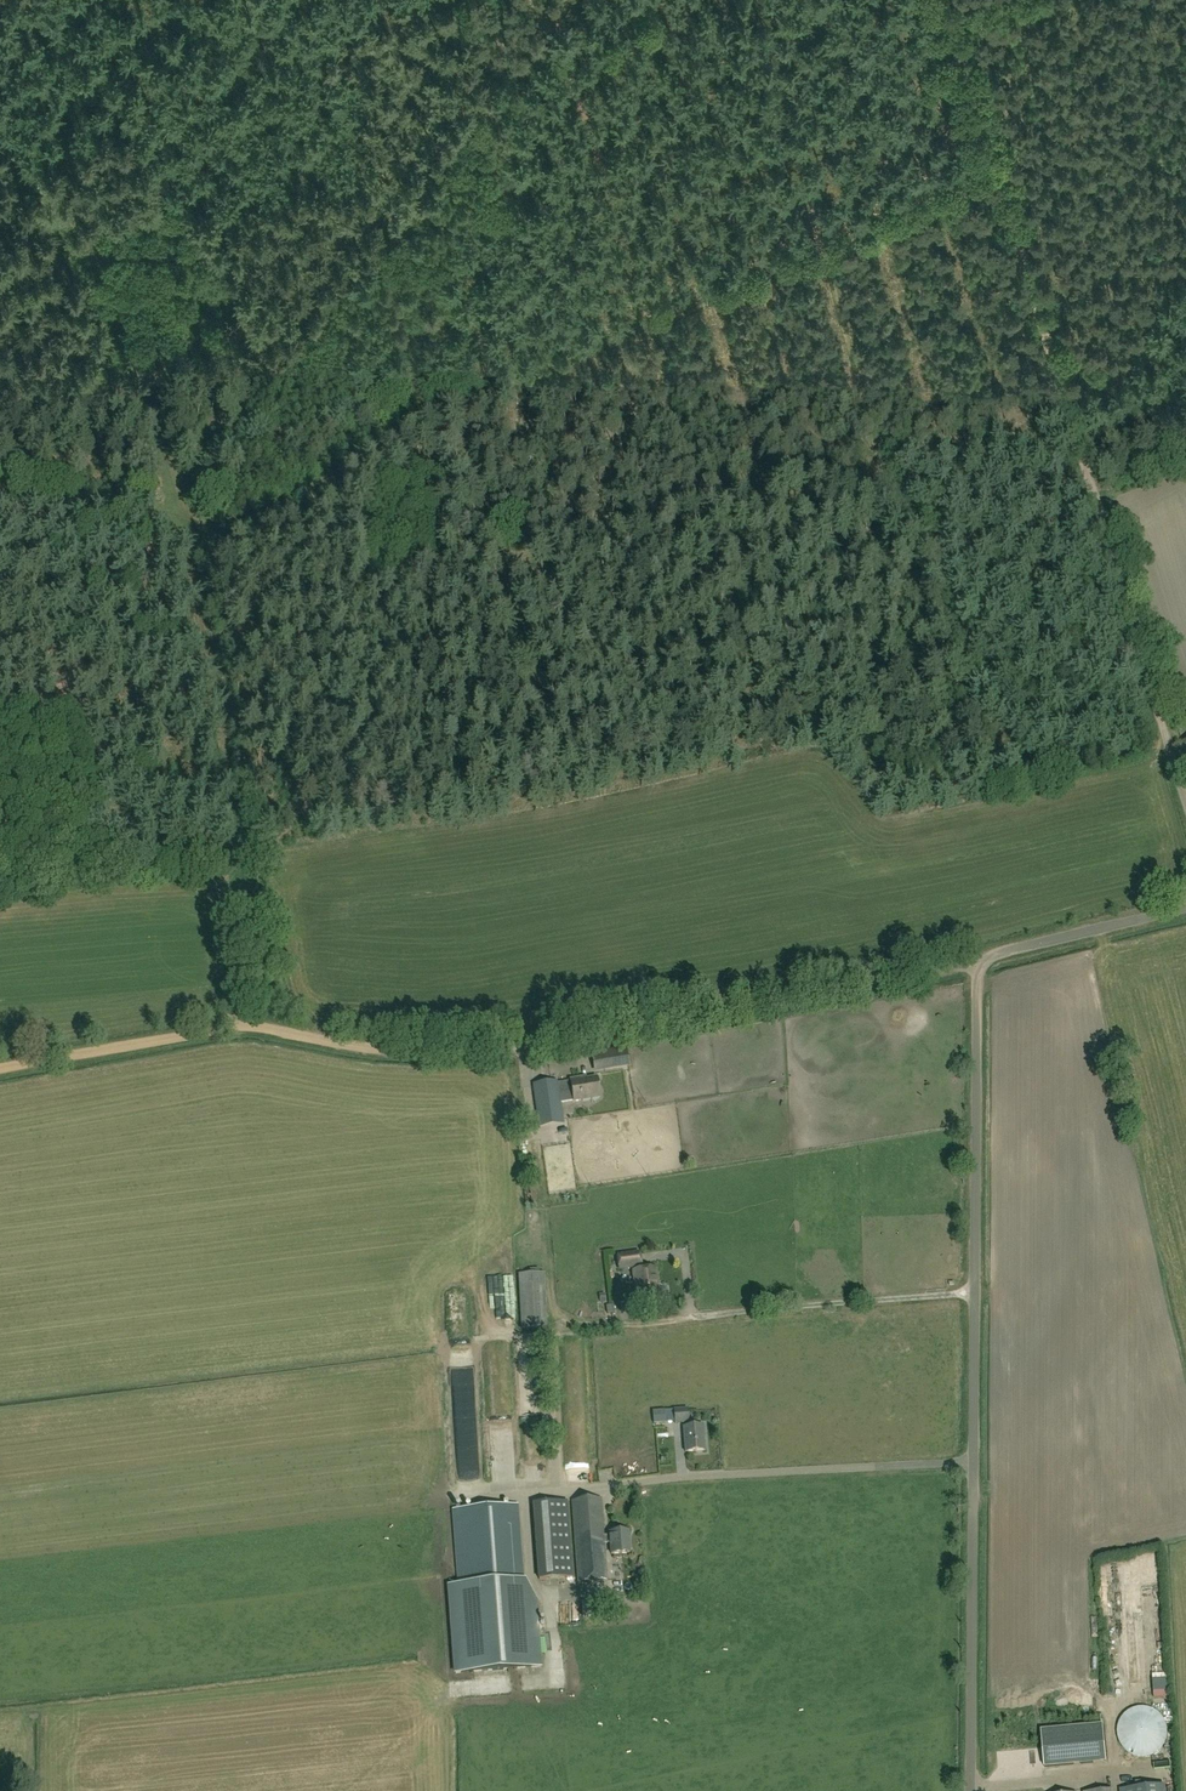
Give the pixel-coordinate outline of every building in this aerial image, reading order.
[(625,1049),(591,1055),(594,1070),(627,1065),(625,1049)] [(556,1083),(532,1087),(549,1194),(573,1190),(559,1103),(571,1101),(571,1102),(599,1097),(596,1078),(580,1081),(580,1079),(569,1081),(556,1083)] [(640,1266),(638,1253),(617,1256),(619,1269),(640,1266)] [(633,1273),(638,1301),(658,1298),(654,1269),(633,1273)] [(543,1273),(518,1275),(520,1329),(546,1327),(543,1273)] [(513,1320),(519,1320),(518,1294),(508,1294),(508,1310),(513,1310),(513,1320)] [(606,1306),(607,1314),(614,1312),(613,1305),(606,1306)] [(488,1344),(490,1354),(513,1351),(512,1341),(488,1344)] [(665,1409),(652,1410),(653,1423),(667,1422),(665,1409)] [(687,1409),(673,1410),(675,1423),(688,1422),(687,1409)] [(702,1426),(683,1428),(685,1452),(705,1451),(702,1426)] [(428,1472),(443,1474),(444,1466),(430,1464),(428,1472)] [(600,1499),(571,1501),(577,1582),(606,1580),(604,1543),(609,1543),(609,1555),(630,1553),(629,1532),(608,1533),(608,1536),(603,1537),(600,1499)] [(566,1501),(532,1504),(538,1580),(572,1577),(566,1501)] [(453,1510),(459,1585),(450,1586),(456,1674),(540,1667),(535,1602),(523,1580),(517,1505),(453,1510)] [(1115,1599),(1114,1628),(1127,1629),(1128,1599),(1115,1599)] [(581,1602),(583,1618),(606,1615),(604,1600),(581,1602)] [(1144,1639),(1134,1643),(1138,1653),(1148,1649),(1144,1639)] [(1166,1738),(1166,1732),(1166,1726),(1163,1720),(1159,1714),(1154,1710),(1148,1708),(1142,1707),(1135,1708),(1129,1710),(1124,1714),(1120,1720),(1118,1726),(1117,1732),(1118,1738),(1120,1744),(1124,1749),(1129,1753),(1135,1756),(1142,1757),(1148,1756),(1154,1753),(1159,1749),(1163,1744),(1166,1738)] [(1047,1763),(1107,1759),(1104,1723),(1045,1727),(1047,1763)]
